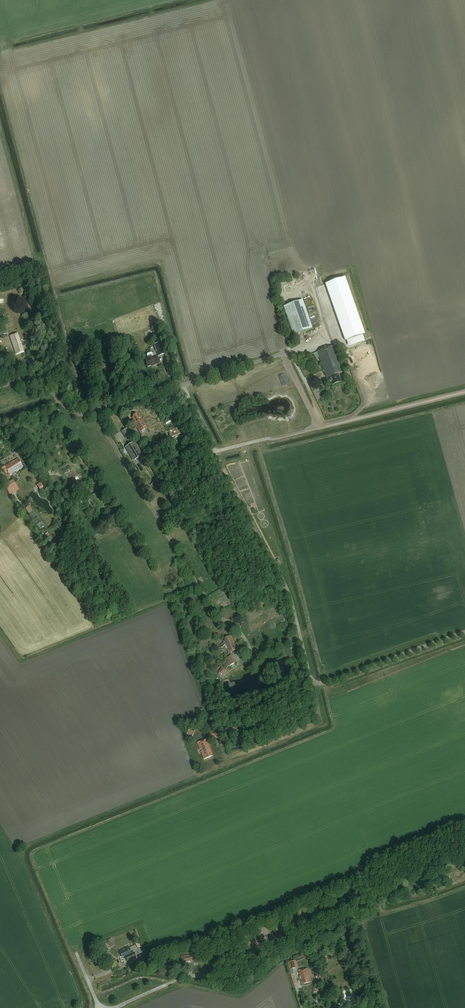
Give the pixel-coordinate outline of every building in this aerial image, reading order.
[(345,278),(326,284),(346,341),(365,335),(345,278)] [(301,301),(282,308),(293,336),(312,329),(301,301)] [(25,326),(37,322),(34,314),(23,318),(25,326)] [(152,329),(145,332),(149,339),(152,338),(151,335),(154,333),(152,329)] [(16,355),(23,352),(17,334),(10,337),(16,355)] [(161,343),(154,345),(157,354),(158,356),(164,354),(164,352),(161,343)] [(338,374),(344,372),(334,346),(317,353),(327,378),(328,378),(329,381),(331,380),(333,385),(341,382),(338,374)] [(152,353),(151,353),(147,354),(147,355),(148,358),(145,360),(147,367),(153,365),(154,365),(159,364),(156,356),(153,357),(152,353)] [(133,417),(132,418),(134,420),(133,421),(139,433),(147,428),(139,414),(137,415),(137,414),(133,416),(133,417)] [(130,435),(127,429),(121,432),(125,438),(130,435)] [(134,443),(126,448),(133,461),(135,460),(137,459),(138,458),(142,456),(134,443)] [(151,449),(148,444),(143,447),(146,452),(151,449)] [(23,467),(18,459),(4,467),(3,465),(0,467),(0,473),(3,471),(5,474),(7,473),(10,476),(23,467)] [(4,484),(9,495),(19,490),(14,479),(4,484)] [(162,487),(155,481),(151,486),(158,492),(162,487)] [(101,505),(103,504),(96,494),(89,498),(97,510),(102,507),(101,505)] [(226,641),(223,642),(225,645),(226,645),(227,646),(225,647),(227,650),(227,649),(229,654),(238,649),(240,648),(238,644),(236,645),(231,636),(225,639),(226,641)] [(192,738),(195,731),(190,729),(187,735),(192,738)] [(217,729),(207,732),(210,739),(219,736),(217,729)] [(212,755),(206,740),(198,743),(200,750),(201,750),(202,752),(201,752),(204,760),(211,757),(211,755),(212,755)] [(131,954),(128,947),(119,951),(122,958),(125,956),(127,961),(136,958),(134,953),(131,954)] [(189,964),(195,961),(194,959),(199,958),(197,955),(193,956),(192,954),(186,957),(186,955),(181,957),(183,964),(188,962),(189,964)] [(297,967),(295,960),(293,961),(288,962),(290,969),(297,967)] [(303,983),(303,985),(311,983),(308,969),(299,971),(300,976),(299,976),(300,979),(301,979),(302,984),(303,983)]
